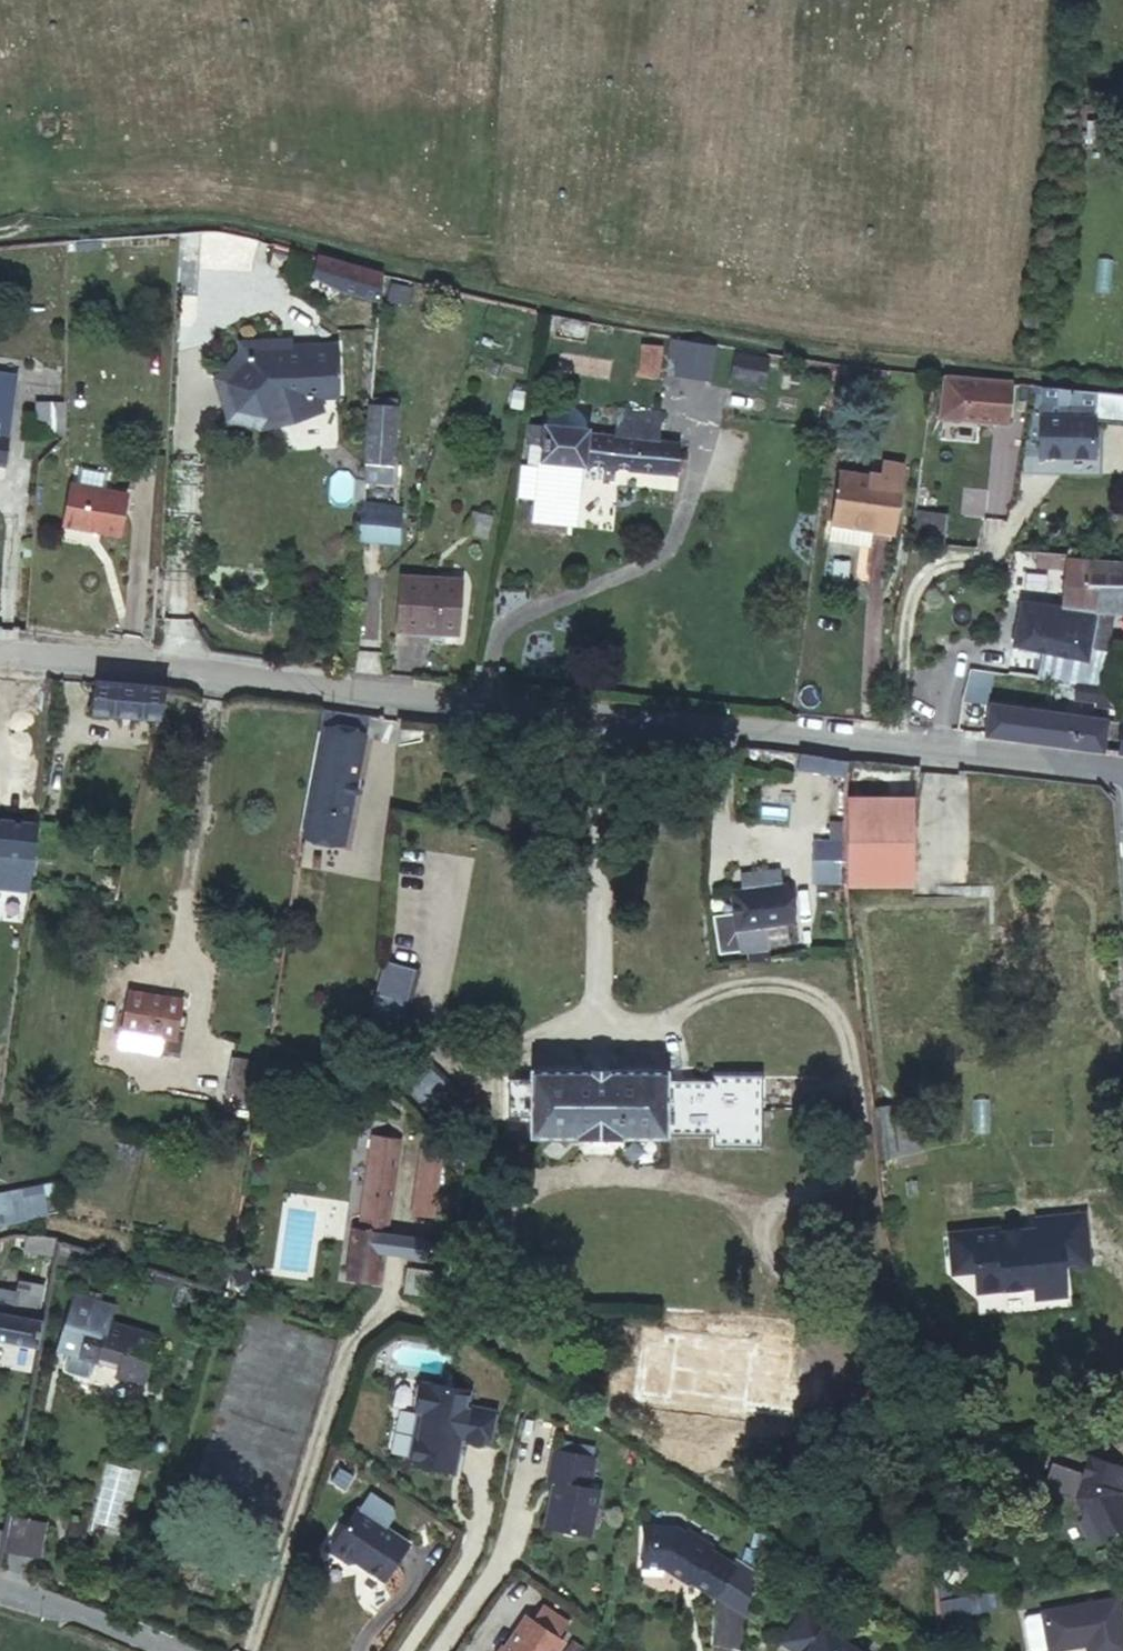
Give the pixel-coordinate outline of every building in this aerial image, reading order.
[(338,259),(312,254),(306,272),(332,284),(370,294),(373,269),(338,259)] [(292,347),(292,338),(241,340),(242,350),(216,379),(229,420),(265,428),(326,409),(321,395),(287,402),(267,418),(237,412),(227,381),(248,358),(247,349),(292,347)] [(292,347),(247,349),(248,358),(227,381),(237,412),(267,418),(287,402),(321,395),(339,392),(336,344),(292,347)] [(734,352),(730,381),(766,386),(770,357),(734,352)] [(0,362),(0,462),(4,462),(5,450),(26,452),(36,366),(0,362)] [(1007,383),(922,372),(918,405),(1003,415),(1007,383)] [(1095,411),(1097,392),(1034,386),(1031,420),(1093,426),(1095,411)] [(1097,392),(1095,411),(1122,412),(1122,395),(1119,395),(1097,392)] [(380,464),(387,406),(372,406),(373,397),(361,396),(360,404),(359,404),(354,460),(380,464)] [(62,431),(61,403),(35,403),(36,431),(62,431)] [(528,412),(526,445),(682,454),(684,422),(528,412)] [(977,442),(978,423),(939,420),(937,439),(977,442)] [(1031,420),(1028,456),(1089,461),(1093,426),(1031,420)] [(826,519),(854,523),(859,471),(863,445),(854,444),(857,431),(836,429),(826,519)] [(378,483),(380,464),(354,460),(352,479),(378,483)] [(859,471),(854,523),(871,523),(870,531),(888,534),(895,476),(859,471)] [(93,474),(85,513),(138,524),(147,483),(93,474)] [(388,505),(351,501),(347,535),(388,539),(388,505)] [(937,516),(908,512),(904,541),(934,545),(937,516)] [(1082,601),(1086,569),(1067,569),(1067,564),(1026,560),(1023,582),(1050,586),(1046,621),(1006,614),(1001,651),(1074,660),(1074,654),(1082,601)] [(1086,569),(1082,601),(1096,603),(1122,607),(1122,574),(1086,569)] [(441,577),(379,577),(377,634),(438,633),(441,577)] [(1096,603),(1082,601),(1074,654),(1089,656),(1094,620),(1096,603)] [(1122,623),(1122,607),(1096,603),(1094,620),(1122,623)] [(155,716),(159,681),(85,673),(83,708),(155,716)] [(979,697),(976,729),(1089,739),(1092,716),(1077,715),(1078,706),(979,697)] [(1122,742),(1122,715),(1108,714),(1106,740),(1122,742)] [(345,840),(365,737),(325,729),(305,832),(345,840)] [(847,777),(847,760),(801,754),(799,770),(847,777)] [(914,797),(847,797),(847,821),(847,881),(847,887),(914,888),(914,797)] [(17,854),(18,851),(22,818),(0,815),(0,852),(17,854)] [(40,817),(22,818),(18,851),(37,852),(40,817)] [(847,881),(847,821),(830,822),(830,843),(815,843),(814,881),(847,881)] [(743,888),(730,889),(729,929),(785,929),(786,888),(767,886),(768,868),(744,869),(743,888)] [(416,969),(386,961),(366,1031),(395,1039),(416,969)] [(179,988),(125,982),(120,1023),(173,1031),(179,988)] [(219,1075),(254,1080),(260,1039),(226,1034),(219,1075)] [(413,1052),(392,1075),(445,1124),(466,1101),(413,1052)] [(529,1059),(528,1069),(527,1107),(526,1125),(664,1126),(664,1120),(666,1071),(666,1060),(529,1059)] [(708,1071),(666,1071),(664,1120),(707,1121),(707,1132),(732,1132),(732,1088),(762,1088),(762,1061),(709,1061),(708,1071)] [(527,1107),(528,1069),(502,1070),(501,1107),(527,1107)] [(761,1133),(762,1088),(732,1088),(732,1132),(761,1133)] [(363,1215),(354,1266),(392,1271),(411,1133),(384,1129),(370,1216),(363,1215)] [(458,1147),(435,1144),(427,1205),(451,1208),(458,1147)] [(57,1211),(58,1194),(0,1196),(0,1220),(57,1211)] [(1092,1267),(1086,1211),(1034,1216),(1035,1224),(1000,1227),(1000,1226),(946,1231),(950,1275),(973,1273),(975,1294),(1032,1288),(1033,1300),(1068,1297),(1065,1270),(1092,1267)] [(30,1239),(16,1241),(14,1254),(33,1259),(37,1241),(30,1239)] [(450,1250),(424,1246),(419,1283),(445,1287),(450,1250)] [(3,1277),(0,1295),(0,1327),(44,1335),(54,1276),(38,1273),(36,1283),(3,1277)] [(161,1334),(111,1322),(115,1306),(76,1296),(63,1354),(72,1357),(70,1368),(70,1373),(96,1379),(98,1374),(101,1363),(123,1369),(121,1376),(150,1382),(161,1334)] [(809,1361),(744,1344),(733,1386),(797,1403),(809,1361)] [(421,1378),(416,1399),(420,1405),(422,1405),(413,1450),(423,1457),(459,1465),(463,1447),(457,1437),(465,1433),(466,1433),(494,1439),(502,1404),(483,1400),(481,1409),(471,1407),(473,1397),(476,1384),(427,1374),(421,1378)] [(483,1400),(473,1397),(471,1407),(481,1409),(483,1400)] [(600,1478),(607,1449),(568,1439),(560,1470),(566,1471),(555,1515),(599,1526),(611,1481),(600,1478)] [(1087,1532),(1122,1512),(1122,1511),(1115,1497),(1112,1498),(1108,1493),(1112,1492),(1120,1490),(1122,1472),(1122,1459),(1084,1453),(1063,1491),(1073,1507),(1071,1516),(1079,1530),(1087,1532)] [(107,1462),(92,1522),(120,1529),(135,1469),(107,1462)] [(419,1538),(368,1503),(342,1539),(344,1547),(358,1556),(365,1554),(394,1574),(419,1538)] [(50,1520),(17,1515),(12,1547),(45,1553),(50,1520)] [(696,1576),(722,1592),(741,1563),(716,1545),(719,1541),(704,1531),(701,1534),(694,1530),(685,1523),(653,1522),(650,1560),(672,1561),(694,1578),(696,1576)] [(704,1531),(697,1526),(694,1530),(701,1534),(704,1531)] [(1038,1610),(1048,1650),(1082,1642),(1084,1650),(1113,1650),(1122,1649),(1122,1624),(1115,1592),(1038,1610)] [(552,1605),(543,1619),(566,1635),(576,1621),(552,1605)] [(789,1639),(803,1650),(862,1650),(850,1643),(855,1635),(810,1606),(789,1639)] [(511,1650),(565,1650),(573,1639),(566,1635),(543,1619),(536,1615),(511,1650)]
